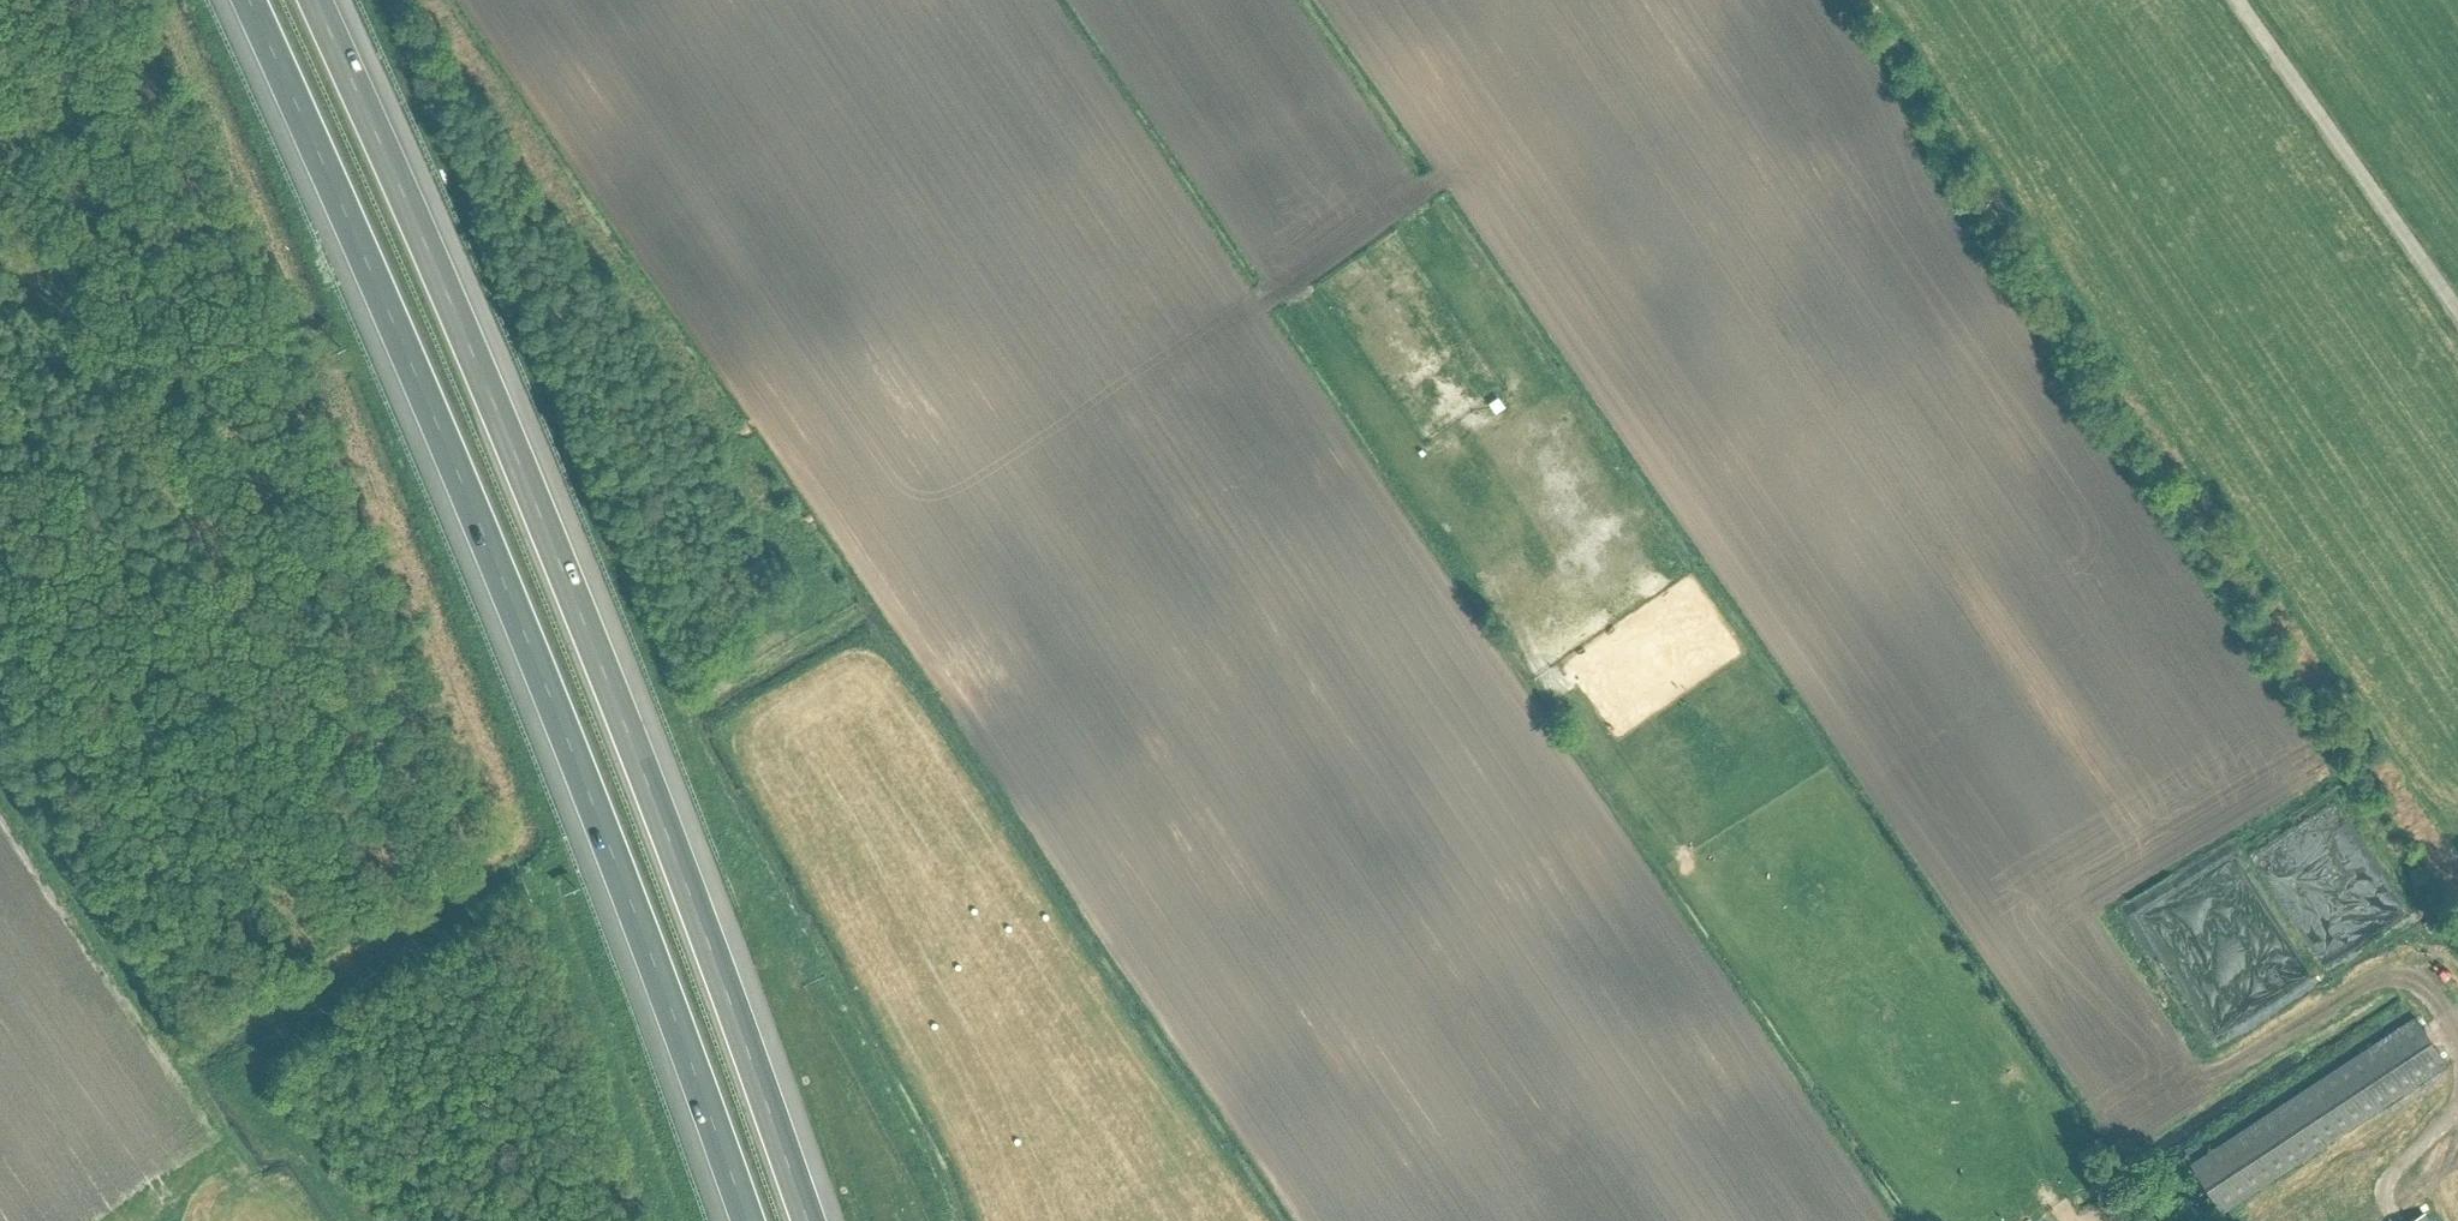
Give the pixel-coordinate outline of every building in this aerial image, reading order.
[(2220,1210),(2445,1061),(2416,1016),(2190,1164),(2220,1210)] [(2422,1211),(2407,1220),(2428,1220),(2422,1211)]
